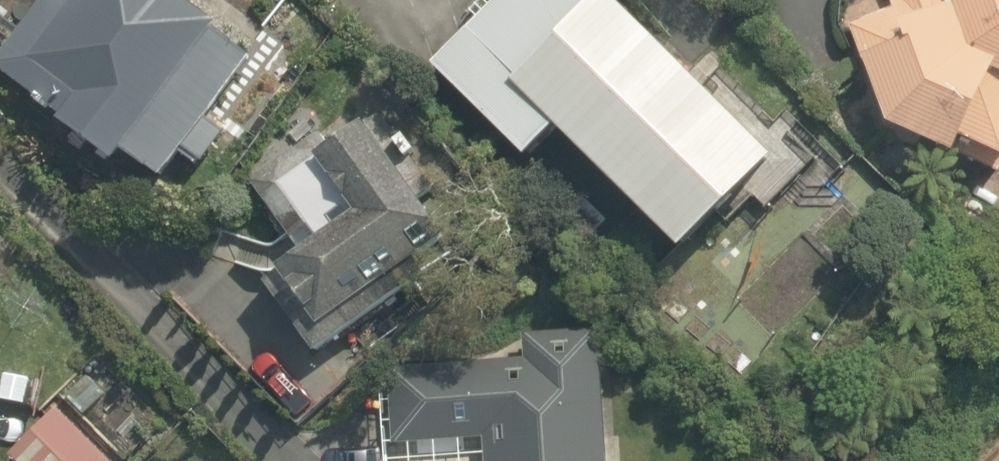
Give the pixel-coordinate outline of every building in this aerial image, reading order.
[(0,32),(0,81),(156,188),(176,160),(199,176),(228,133),(205,117),(247,56),(166,0),(22,0),(0,32)] [(640,0),(538,0),(471,69),(562,156),(582,136),(695,245),(792,146),(640,0)] [(881,2),(879,0),(838,0),(874,126),(944,163),(954,145),(994,167),(998,158),(998,0),(883,0),(881,2)] [(292,258),(255,284),(304,354),(446,255),(353,123),(249,196),(292,258)] [(883,218),(838,166),(780,217),(825,268),(883,218)] [(819,280),(770,231),(722,278),(770,328),(819,280)] [(477,460),(590,460),(584,325),(382,334),(386,440),(476,436),(477,460)] [(14,460),(108,460),(60,414),(14,460)]
